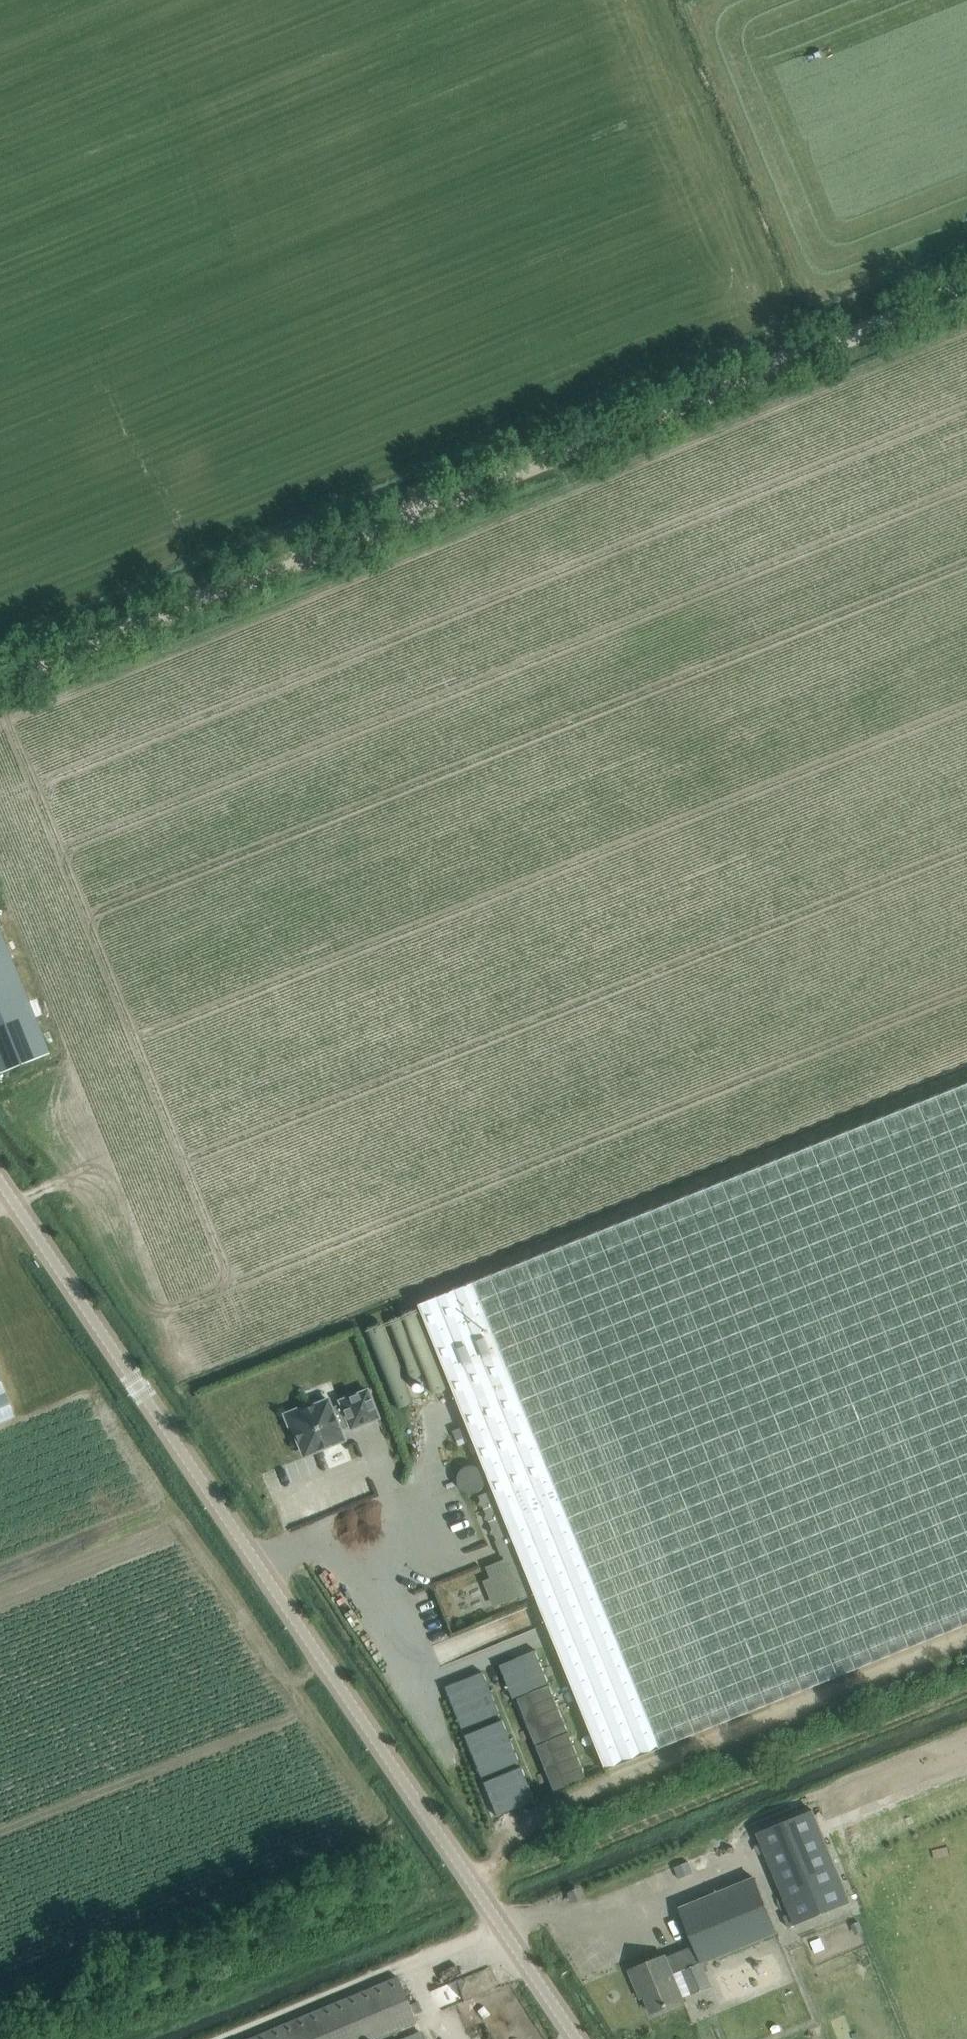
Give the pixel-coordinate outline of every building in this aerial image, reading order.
[(4,1072),(24,1063),(49,1053),(0,935),(0,1063),(4,1072)] [(420,1305),(494,1490),(480,1496),(481,1500),(479,1505),(484,1507),(487,1515),(485,1519),(490,1521),(493,1529),(491,1534),(496,1536),(498,1540),(496,1541),(502,1556),(504,1555),(505,1559),(487,1567),(502,1604),(520,1596),(522,1600),(537,1594),(607,1770),(966,1625),(966,1085),(420,1305)] [(48,1171),(44,1163),(40,1166),(44,1173),(48,1171)] [(420,1308),(366,1329),(398,1408),(415,1401),(407,1380),(421,1375),(417,1365),(439,1357),(420,1308)] [(14,1417),(0,1381),(0,1422),(14,1417)] [(299,1408),(284,1414),(290,1430),(292,1429),(303,1457),(344,1440),(340,1430),(349,1426),(350,1429),(378,1418),(367,1390),(339,1401),(340,1404),(331,1408),(328,1399),(300,1410),(299,1408)] [(463,1427),(453,1431),(457,1441),(467,1436),(463,1427)] [(466,1438),(457,1442),(459,1447),(468,1443),(466,1438)] [(442,1662),(482,1644),(474,1627),(434,1646),(442,1662)] [(536,1650),(498,1665),(511,1698),(549,1683),(536,1650)] [(482,1672),(444,1687),(461,1728),(499,1713),(482,1672)] [(550,1685),(516,1698),(534,1744),(568,1731),(550,1685)] [(501,1720),(463,1735),(480,1777),(518,1761),(501,1720)] [(569,1732),(535,1746),(553,1792),(587,1778),(569,1732)] [(520,1767),(483,1782),(496,1815),(534,1800),(520,1767)] [(814,1810),(758,1832),(795,1925),(851,1902),(814,1810)] [(703,1963),(777,1933),(754,1877),(680,1908),(695,1945),(666,1957),(666,1956),(630,1970),(637,1986),(640,1985),(652,2012),(684,2000),(673,1974),(702,1962),(703,1963)] [(780,1929),(794,1924),(783,1896),(769,1901),(780,1929)] [(416,2021),(413,2014),(422,2011),(418,2001),(409,2004),(398,1976),(247,2038),(373,2038),(416,2021)]
